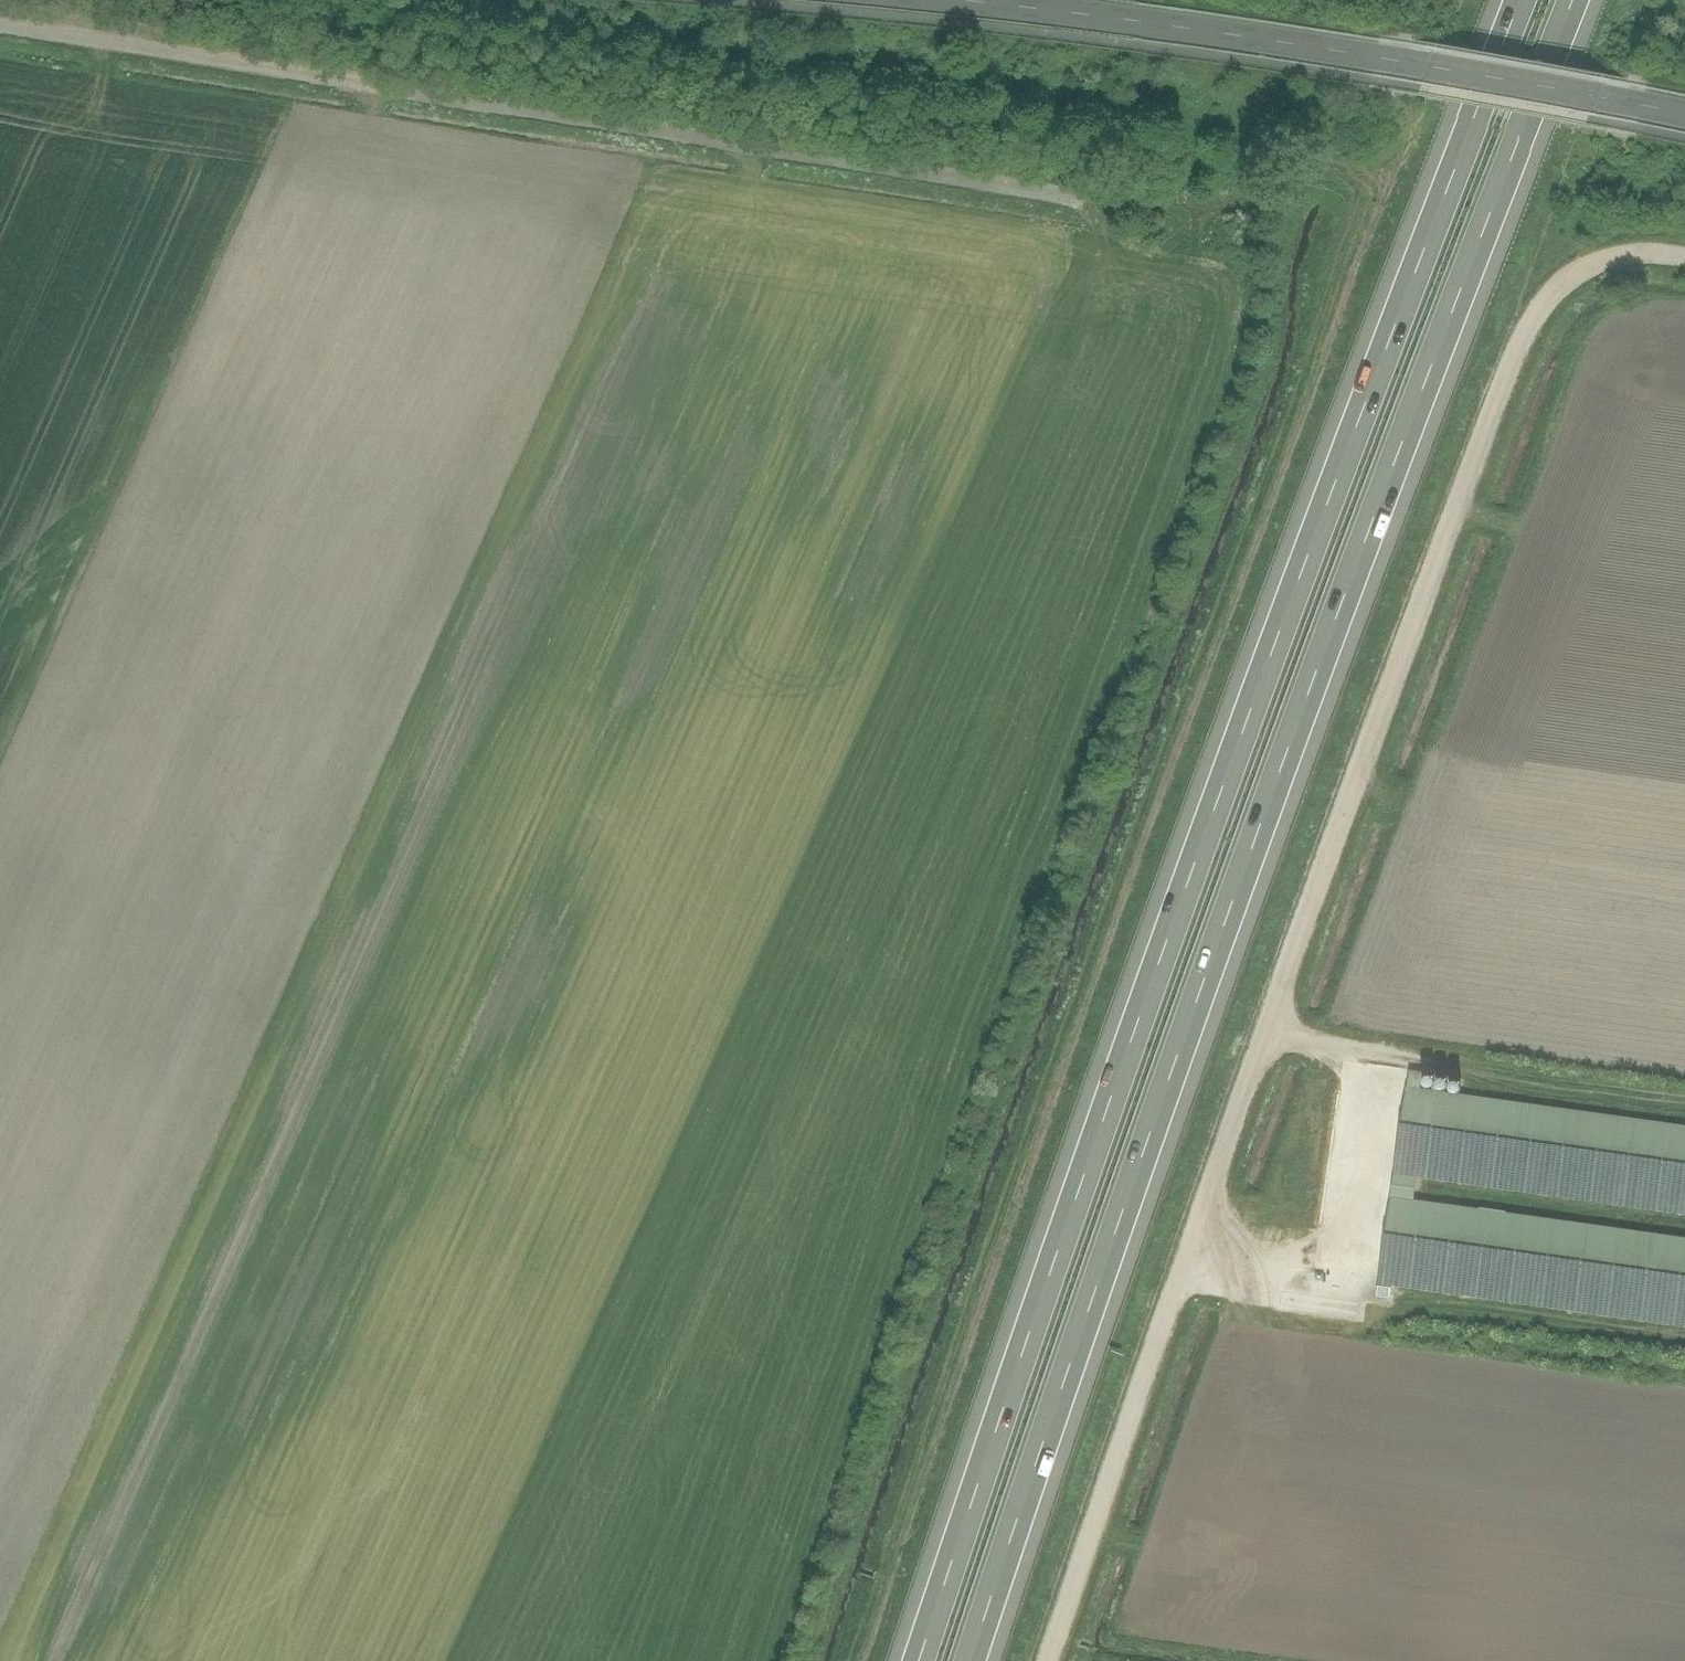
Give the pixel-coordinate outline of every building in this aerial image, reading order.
[(1417,1084),(1408,1157),(1684,1193),(1684,1119),(1417,1084)] [(1401,1196),(1392,1266),(1684,1305),(1684,1233),(1401,1196)]
